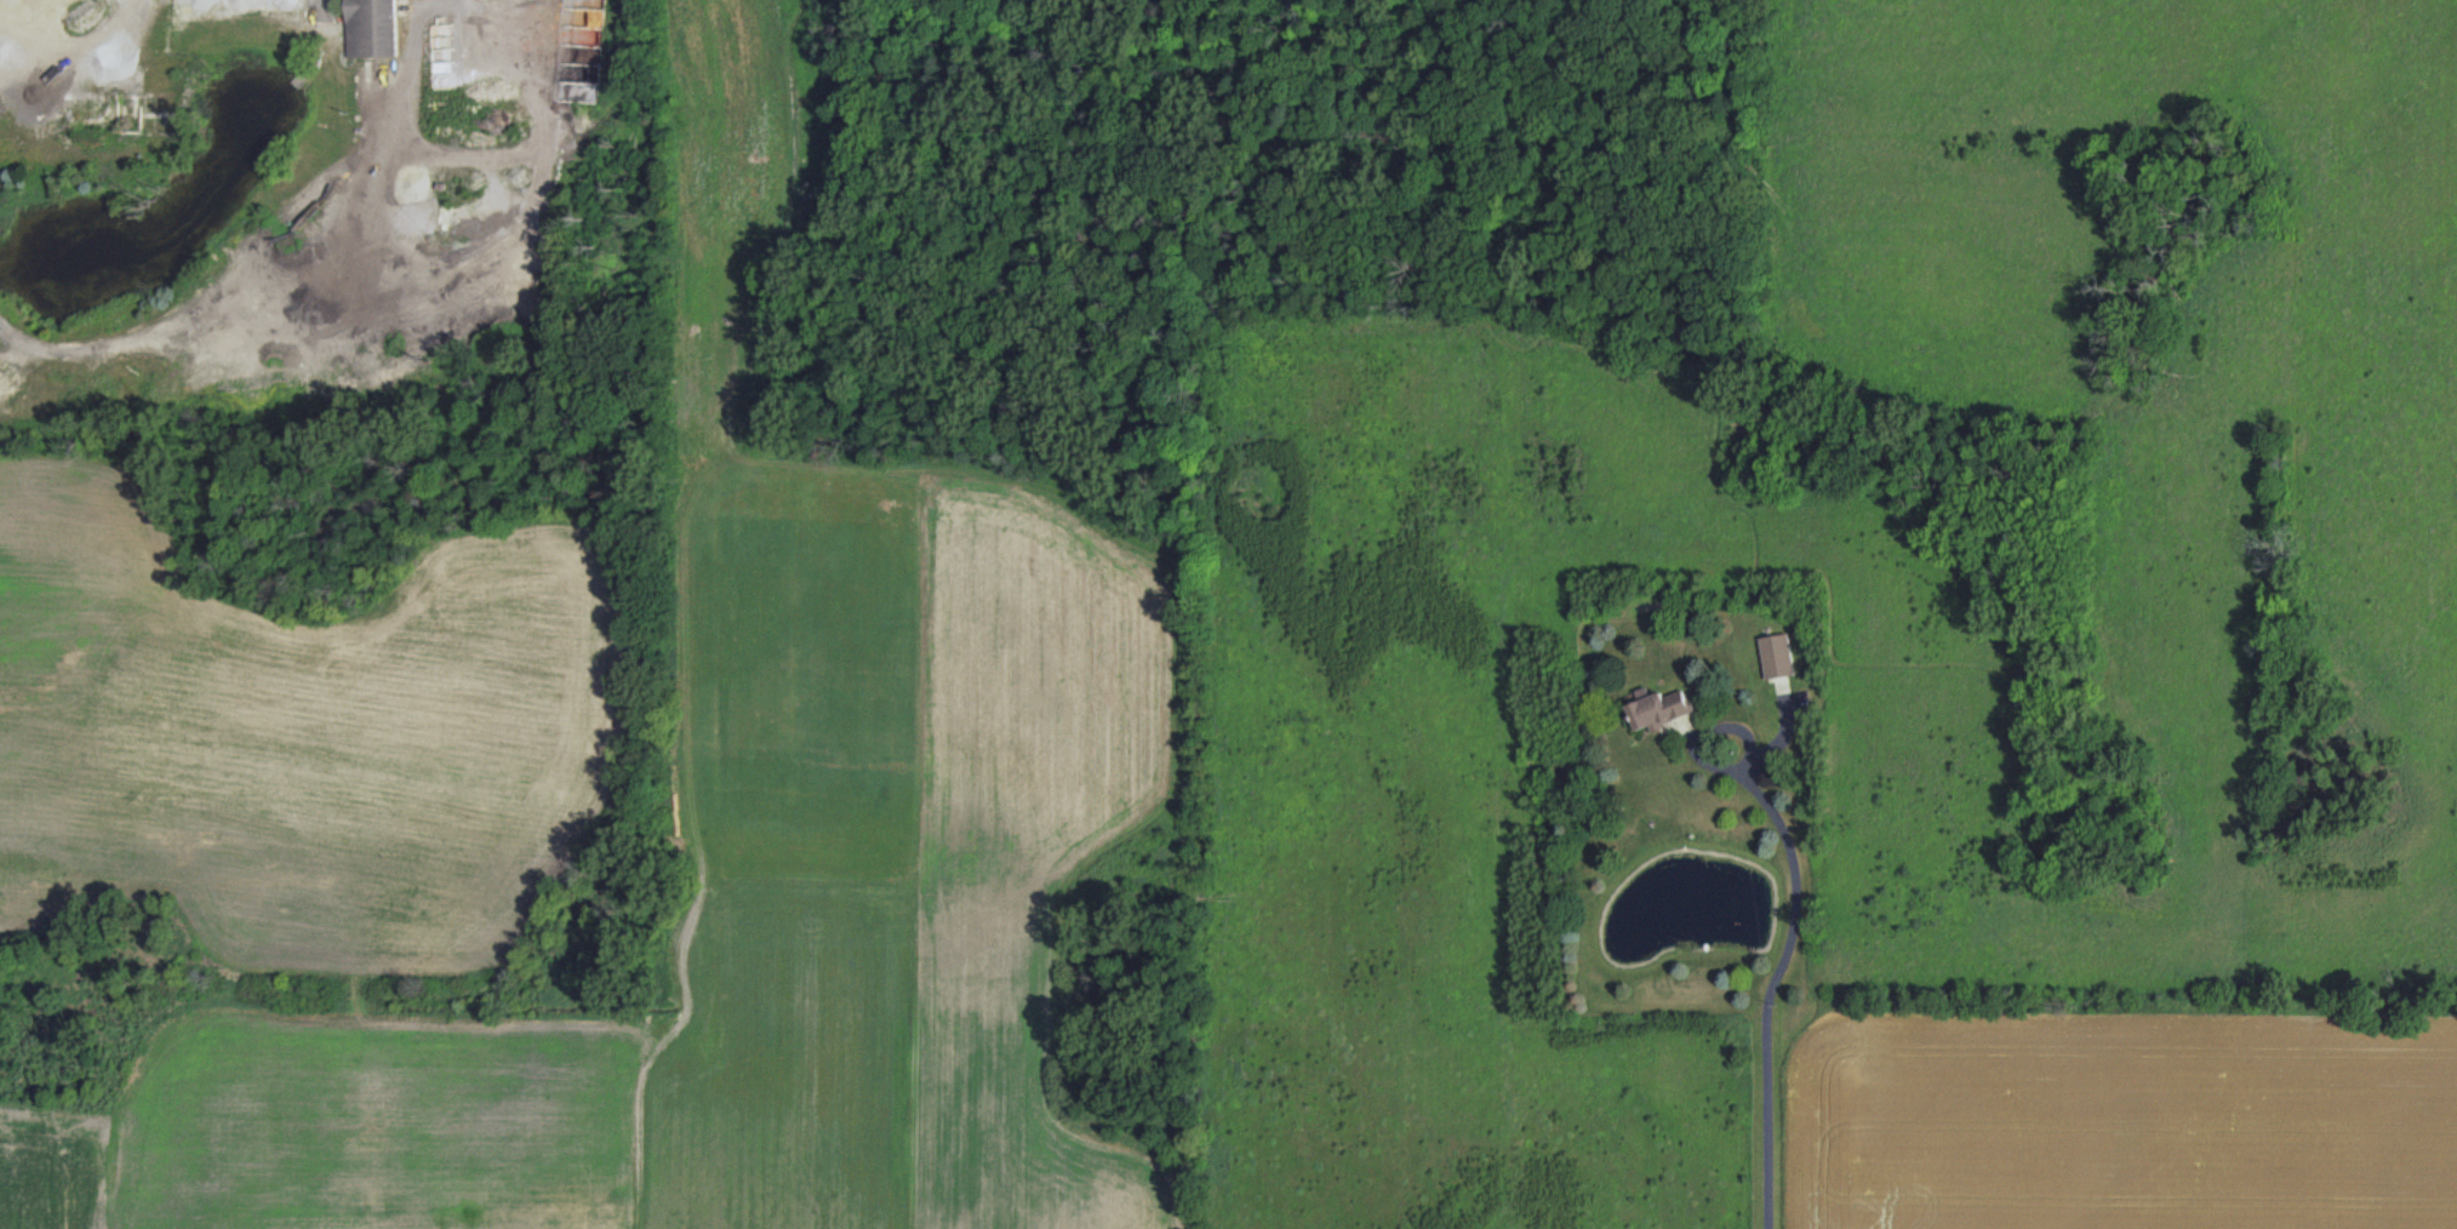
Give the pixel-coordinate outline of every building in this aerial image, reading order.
[(398,56),(397,0),(346,0),(347,57),(398,56)] [(1765,679),(1795,674),(1788,633),(1758,638),(1765,679)] [(1626,704),(1635,730),(1649,726),(1650,728),(1692,713),(1684,688),(1662,696),(1661,692),(1626,704)]
